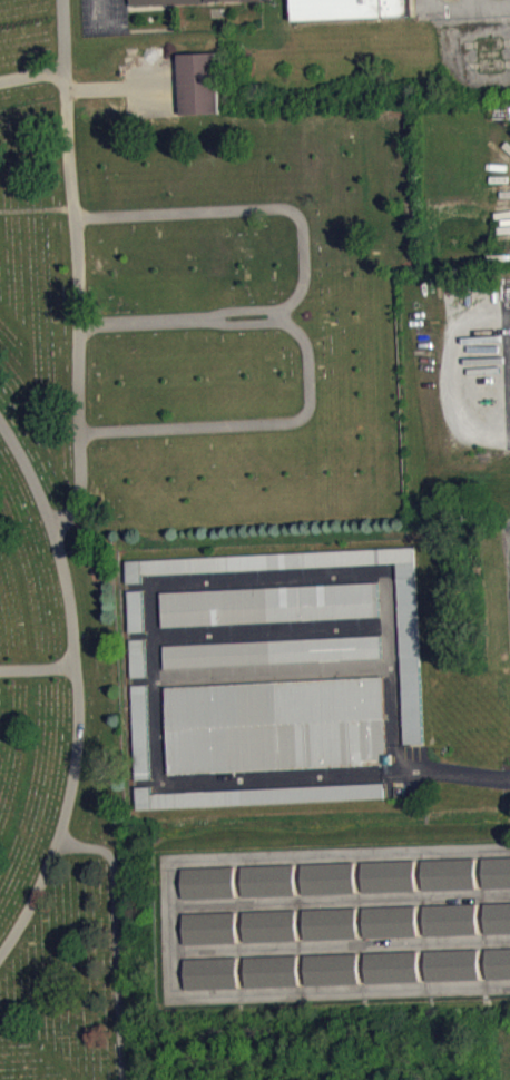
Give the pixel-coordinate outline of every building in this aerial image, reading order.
[(132,13),(274,9),(274,0),(132,0),(132,13)] [(293,20),(292,0),(410,0),(411,16),(293,20)] [(180,112),(219,111),(217,51),(178,53),(180,112)] [(422,742),(413,544),(124,559),(125,582),(139,581),(139,573),(394,561),(403,743),(422,742)] [(159,590),(377,580),(379,615),(160,626),(159,590)] [(143,630),(140,588),(125,589),(127,631),(143,630)] [(161,644),(380,634),(381,657),(163,667),(161,644)] [(145,676),(143,637),(127,638),(129,676),(145,676)] [(163,686),(381,675),(385,752),(391,752),(391,762),(167,773),(163,686)] [(149,777),(145,683),(129,684),(134,778),(149,777)] [(383,780),(383,796),(136,808),(135,785),(149,784),(150,792),(383,780)] [(152,800),(151,795),(136,795),(137,816),(386,807),(385,792),(152,800)] [(481,856),(509,855),(509,885),(482,886),(481,856)] [(422,888),(421,857),(473,856),(474,886),(422,888)] [(361,860),(414,858),(415,888),(362,891),(361,860)] [(301,862),(353,860),(355,891),(302,893),(301,862)] [(293,863),(295,893),(242,895),(241,865),(293,863)] [(233,865),(180,866),(182,897),(234,895),(233,865)] [(482,902),(509,901),(509,931),(483,932),(482,902)] [(422,903),(475,902),(475,932),(423,934),(422,903)] [(362,905),(415,903),(416,934),(363,935),(362,905)] [(303,907),(355,905),(356,936),(303,937),(303,907)] [(243,910),(295,907),(296,939),(244,940),(243,910)] [(235,910),(182,912),(183,942),(236,941),(235,910)] [(484,946),(509,946),(509,977),(486,978),(484,946)] [(424,949),(477,948),(478,978),(424,979),(424,949)] [(363,951),(416,949),(418,979),(364,981),(363,951)] [(304,953),(356,951),(357,982),(305,983),(304,953)] [(244,955),(296,953),(297,983),(245,985),(244,955)] [(236,955),(237,986),(185,988),(184,958),(236,955)]
